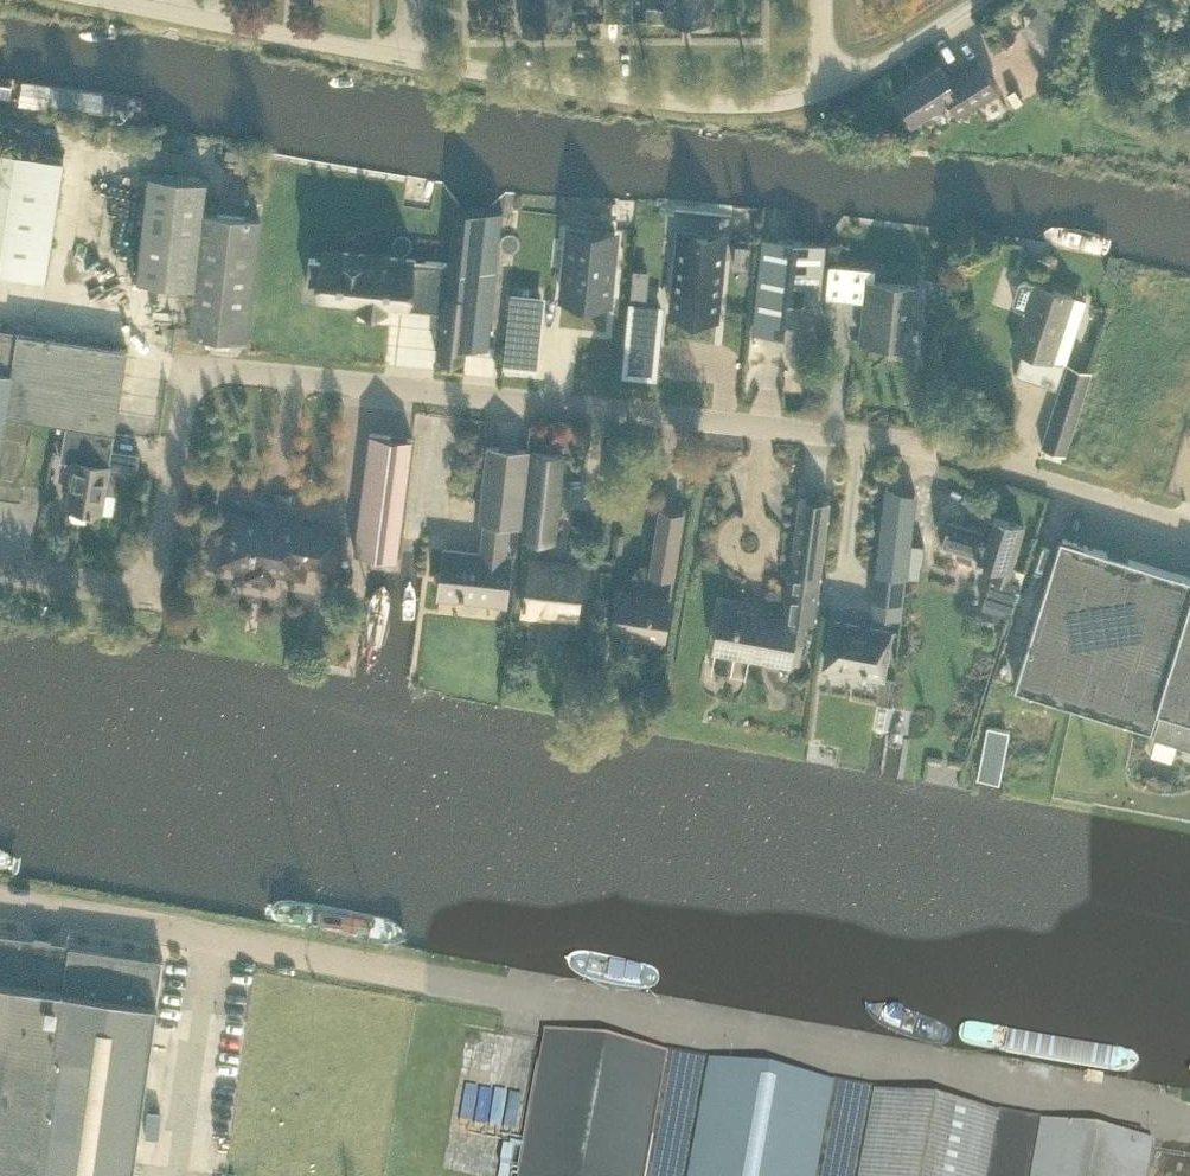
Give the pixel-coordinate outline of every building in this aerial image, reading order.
[(568,20),(568,21),(585,21),(585,8),(569,8),(569,0),(522,0),(522,32),(545,32),(545,20),(568,20)] [(619,19),(618,0),(603,0),(604,19),(619,19)] [(619,19),(632,19),(631,0),(618,0),(619,19)] [(713,0),(665,0),(665,9),(655,9),(655,8),(647,8),(647,21),(666,21),(666,19),(709,19),(709,1),(713,1),(713,0)] [(1051,8),(1069,21),(1077,10),(1064,0),(1057,0),(1051,8)] [(1068,30),(1040,4),(1019,27),(1051,60),(1068,30)] [(894,94),(912,123),(948,100),(957,114),(996,90),(979,61),(949,80),(939,65),(894,94)] [(46,273),(64,155),(0,145),(0,266),(46,273)] [(193,282),(188,331),(247,337),(258,217),(201,211),(204,177),(201,177),(147,172),(137,276),(193,282)] [(308,257),(306,284),(319,285),(318,299),(337,301),(357,303),(356,309),(358,309),(385,312),(386,312),(387,306),(414,309),(414,307),(438,309),(438,311),(441,312),(437,356),(438,356),(461,359),(463,359),(465,346),(488,348),(502,210),(453,205),(447,262),(324,249),(323,258),(308,257)] [(556,296),(602,301),(609,235),(563,230),(556,296)] [(724,246),(707,244),(707,238),(678,235),(671,308),(717,313),(724,246)] [(763,237),(753,331),(783,334),(787,301),(817,304),(823,243),(822,243),(800,241),(763,237)] [(1119,260),(1109,258),(1105,274),(1115,277),(1119,260)] [(925,286),(916,285),(873,281),(874,268),(828,264),(825,297),(865,301),(861,340),(919,346),(925,286)] [(1019,283),(1013,301),(1015,307),(1025,310),(1013,347),(1022,350),(1015,374),(1055,387),(1064,362),(1052,358),(1072,295),(1034,283),(1024,280),(1019,283)] [(540,296),(511,294),(504,365),(533,368),(540,296)] [(623,374),(652,377),(659,305),(630,303),(623,374)] [(5,496),(18,497),(30,417),(64,422),(114,431),(127,349),(0,329),(0,495),(5,496)] [(1048,420),(1042,441),(1061,447),(1067,426),(1074,429),(1092,371),(1083,368),(1068,364),(1066,363),(1048,420)] [(101,511),(108,465),(110,449),(112,431),(114,431),(64,422),(59,459),(73,461),(66,506),(101,511)] [(411,438),(369,432),(354,552),(396,557),(411,438)] [(519,524),(527,450),(487,446),(479,519),(484,520),(480,552),(443,548),(438,596),(504,603),(510,555),(504,555),(508,523),(519,524)] [(552,539),(562,454),(534,450),(524,536),(552,539)] [(877,574),(904,577),(906,558),(906,557),(908,558),(910,544),(915,498),(885,489),(878,553),(879,553),(877,574)] [(828,501),(800,497),(788,590),(783,619),(721,607),(719,616),(714,649),(788,662),(798,664),(802,643),(806,622),(812,623),(816,595),(828,501)] [(227,507),(217,563),(246,568),(244,579),(274,584),(276,574),(305,579),(308,565),(335,570),(342,532),(314,527),(315,524),(286,519),(288,509),(257,503),(255,513),(227,507)] [(649,571),(673,575),(683,512),(659,508),(649,571)] [(948,521),(941,545),(974,555),(973,557),(979,559),(980,558),(995,562),(990,576),(981,607),(1011,615),(1024,571),(1012,568),(1012,567),(1010,566),(1022,525),(993,516),(988,533),(948,521)] [(613,533),(610,552),(621,554),(623,535),(613,533)] [(1060,536),(1014,685),(1149,727),(1156,706),(1189,717),(1189,577),(1060,536)] [(906,558),(904,577),(919,579),(923,545),(910,544),(908,558),(906,557),(906,558)] [(550,613),(576,616),(581,563),(530,558),(526,592),(523,592),(521,613),(549,615),(550,613)] [(900,616),(904,577),(877,574),(872,615),(900,617),(900,616)] [(613,616),(611,630),(663,638),(669,597),(618,589),(613,616)] [(825,666),(854,671),(881,676),(889,631),(870,627),(833,621),(825,666)] [(1155,736),(1189,746),(1189,724),(1162,715),(1155,736)] [(157,1002),(156,1002),(162,960),(69,946),(69,942),(0,932),(0,1175),(132,1175),(157,1002)] [(1153,1147),(1040,1126),(1038,1135),(996,1128),(998,1119),(874,1096),(872,1105),(869,1104),(837,1098),(831,1097),(833,1088),(709,1065),(707,1074),(705,1074),(670,1067),(666,1066),(668,1058),(544,1036),(518,1175),(1147,1175),(1153,1147)]
